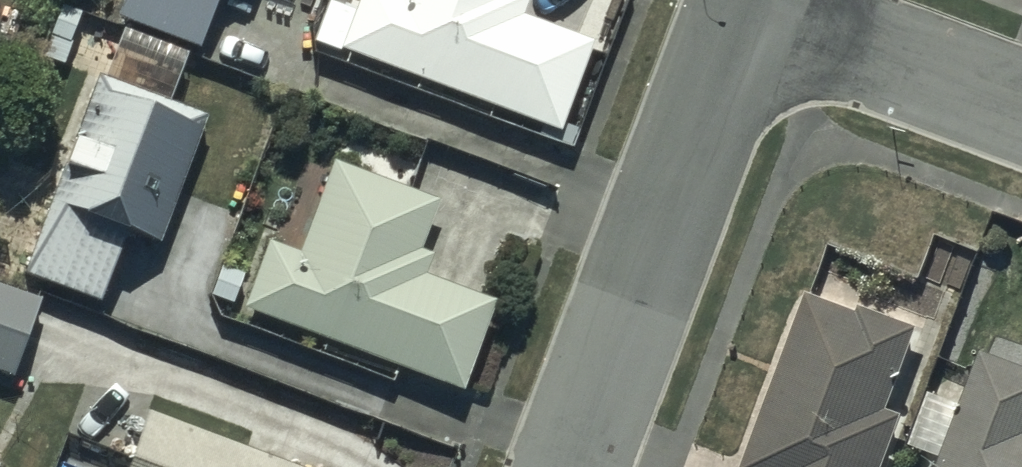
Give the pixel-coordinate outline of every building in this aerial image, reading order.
[(116,29),(197,59),(219,0),(127,0),(116,29)] [(395,2),(390,0),(361,0),(340,60),(562,140),(595,49),(522,23),(529,3),(521,0),(396,0),(395,2)] [(205,127),(96,85),(23,284),(99,315),(124,254),(157,253),(205,127)] [(298,262),(267,250),(243,318),(460,401),(494,312),(424,285),(431,266),(419,261),(439,211),(333,170),(298,262)] [(0,294),(0,383),(9,387),(38,309),(0,294)] [(808,304),(746,466),(887,466),(902,425),(888,420),(919,338),(863,316),(860,323),(808,304)] [(980,361),(942,466),(1021,466),(1021,376),(980,361)] [(132,466),(262,466),(147,423),(132,466)]
